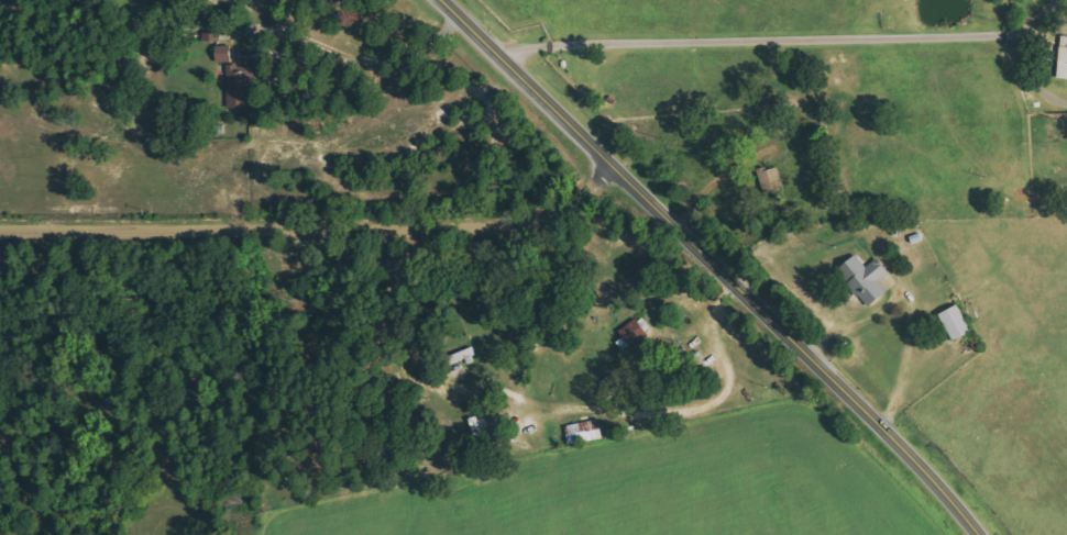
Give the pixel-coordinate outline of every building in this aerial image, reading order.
[(218,18),(202,18),(203,41),(219,41),(218,18)] [(1066,79),(1066,36),(1060,36),(1059,79),(1066,79)] [(217,63),(232,62),(231,46),(216,46),(217,63)] [(228,108),(253,107),(252,65),(226,66),(228,108)] [(887,292),(878,281),(889,273),(878,258),(866,267),(857,255),(837,270),(868,308),(887,292)] [(971,333),(959,305),(940,313),(952,341),(971,333)] [(617,342),(624,353),(649,336),(637,318),(619,330),(624,338),(617,342)] [(602,440),(601,420),(567,424),(569,443),(602,440)]
